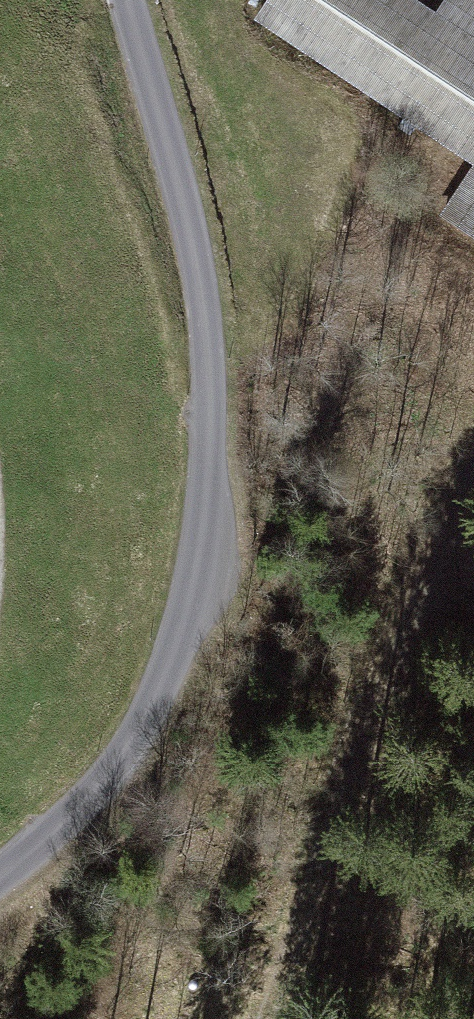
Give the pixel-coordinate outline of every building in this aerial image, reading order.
[(403,0),(279,0),(257,34),(473,175),(473,0),(460,0),(443,26),(403,0)] [(444,225),(473,245),(473,179),(444,225)]
